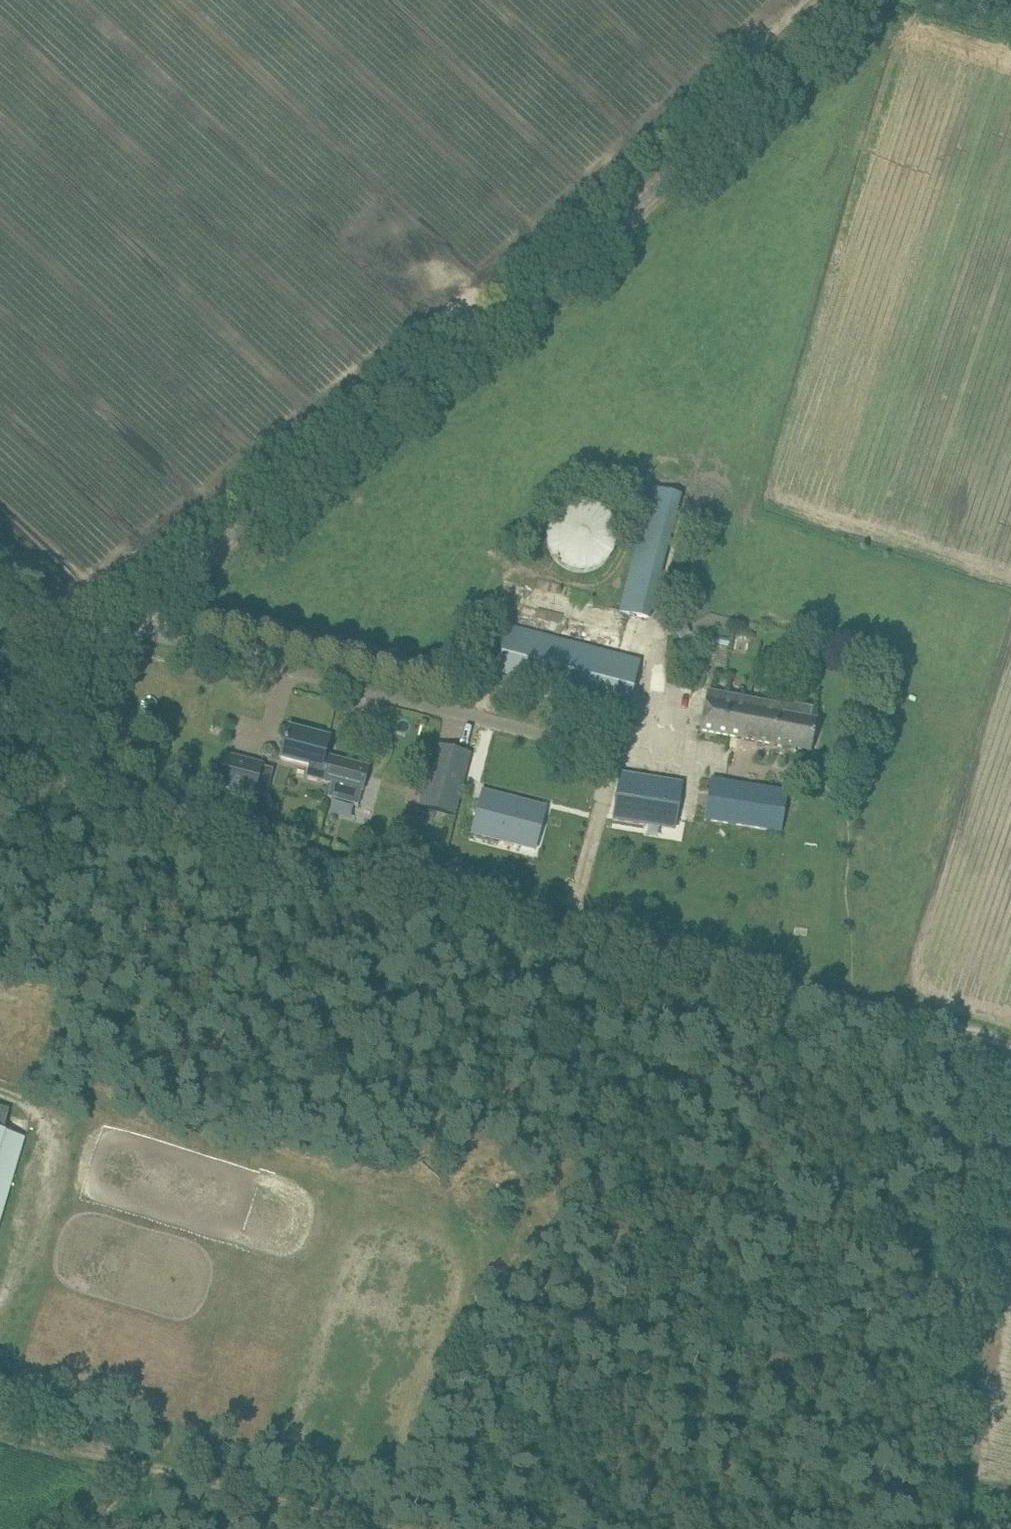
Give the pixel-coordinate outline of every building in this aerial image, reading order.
[(651,488),(619,611),(649,619),(680,494),(651,488)] [(547,529),(546,539),(548,549),(553,558),(560,565),(569,570),(578,573),(589,572),(598,569),(606,563),(612,554),(616,545),(617,535),(615,525),(610,516),(603,509),(594,504),(584,502),(574,502),(565,506),(556,512),(550,520),(547,529)] [(499,663),(493,682),(495,682),(525,690),(613,713),(626,717),(640,661),(618,655),(618,654),(509,624),(499,663)] [(782,705),(707,691),(700,731),(811,752),(817,720),(781,714),(782,705)] [(288,727),(280,758),(310,766),(308,776),(332,783),(328,798),(358,806),(362,790),(368,768),(324,756),(329,738),(288,727)] [(436,744),(420,806),(455,815),(471,753),(436,744)] [(263,763),(223,753),(215,786),(254,796),(263,763)] [(621,773),(613,820),(645,826),(646,821),(676,825),(682,783),(681,782),(678,802),(619,793),(622,773),(621,773)] [(712,779),(705,820),(721,822),(729,823),(779,832),(786,791),(783,791),(712,779)] [(482,790),(470,834),(499,842),(501,836),(526,843),(532,820),(538,821),(542,805),(482,790)] [(26,1139),(4,1132),(9,1109),(0,1106),(0,1225),(26,1139)]
